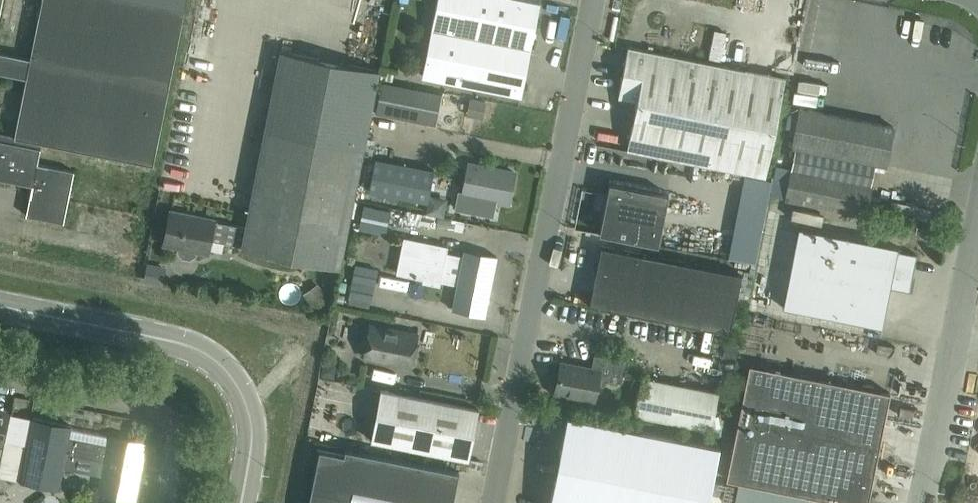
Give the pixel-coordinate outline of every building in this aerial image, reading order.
[(152,165),(184,6),(151,0),(41,0),(30,58),(0,52),(0,73),(25,78),(14,137),(0,134),(0,179),(31,186),(25,215),(63,223),(73,171),(37,164),(40,148),(37,148),(38,142),(152,165)] [(422,76),(520,95),(539,1),(532,0),(437,0),(422,76)] [(894,9),(892,23),(792,5),(783,56),(886,74),(893,36),(903,38),(908,12),(894,9)] [(765,177),(784,78),(745,70),(745,71),(627,47),(618,96),(636,100),(627,149),(765,177)] [(379,71),(282,51),(246,229),(217,222),(218,218),(168,210),(162,247),(178,250),(181,260),(193,262),(199,256),(206,257),(210,243),(239,249),(239,253),(338,273),(379,71)] [(385,82),(379,113),(439,126),(445,95),(385,82)] [(475,103),(475,93),(457,93),(457,103),(475,103)] [(885,166),(893,126),(799,107),(791,147),(885,166)] [(428,202),(434,171),(374,159),(368,191),(428,202)] [(469,164),(464,194),(507,202),(513,173),(469,164)] [(785,200),(864,216),(870,184),(791,168),(785,200)] [(609,182),(599,233),(658,245),(668,194),(609,182)] [(928,220),(930,209),(891,201),(889,213),(928,220)] [(366,206),(362,229),(389,235),(393,212),(366,206)] [(798,227),(782,307),(882,327),(890,288),(909,292),(917,254),(897,251),(898,247),(798,227)] [(452,309),(484,316),(496,256),(464,250),(463,256),(445,252),(446,247),(403,238),(396,273),(416,277),(416,275),(423,277),(422,282),(439,285),(439,281),(457,285),(452,309)] [(600,246),(589,305),(730,333),(741,274),(600,246)] [(357,265),(349,305),(370,309),(378,269),(357,265)] [(363,356),(410,366),(417,334),(369,325),(363,356)] [(743,342),(756,343),(757,329),(744,328),(743,342)] [(625,361),(594,355),(591,369),(561,363),(555,393),(593,401),(598,378),(621,383),(625,361)] [(844,502),(867,502),(890,392),(749,364),(726,479),(844,502)] [(710,430),(718,392),(641,377),(634,415),(710,430)] [(967,382),(966,397),(977,398),(977,382),(967,382)] [(468,459),(478,409),(380,390),(370,440),(468,459)] [(958,436),(977,440),(977,415),(962,413),(958,436)] [(719,446),(566,415),(549,502),(708,502),(719,446)] [(65,454),(68,437),(71,426),(32,418),(20,481),(58,489),(65,454)] [(107,445),(68,437),(65,454),(104,461),(98,492),(135,499),(146,444),(109,436),(107,445)] [(458,471),(345,448),(343,454),(317,449),(306,502),(452,502),(458,471)]
